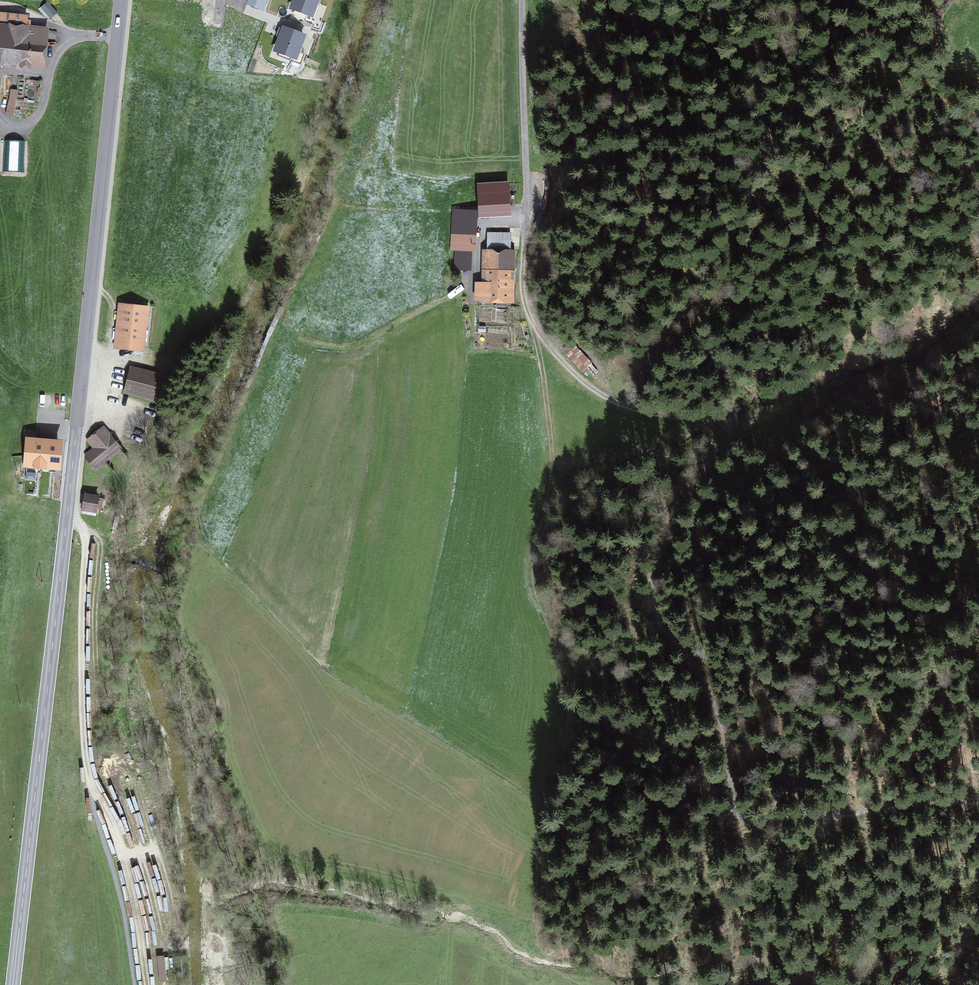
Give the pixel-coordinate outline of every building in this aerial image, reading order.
[(246,5),(263,11),(268,0),(248,0),(246,5)] [(288,8),(313,18),(320,0),(291,0),(288,8)] [(57,12),(48,2),(41,8),(50,18),(57,12)] [(2,66),(3,60),(41,64),(45,30),(28,28),(29,23),(17,16),(0,14),(0,65),(2,66)] [(307,35),(282,25),(272,51),(297,61),(307,35)] [(15,113),(19,88),(11,87),(7,112),(15,113)] [(23,172),(24,141),(4,140),(3,172),(23,172)] [(479,186),(480,210),(509,209),(507,185),(479,186)] [(472,251),(474,212),(453,211),(451,250),(472,251)] [(513,299),(514,280),(510,280),(511,259),(515,259),(515,251),(509,251),(510,239),(489,239),(488,280),(486,280),(486,288),(477,287),(476,299),(513,299)] [(455,269),(468,269),(469,251),(456,251),(455,269)] [(141,345),(145,309),(122,307),(118,343),(141,345)] [(576,344),(567,353),(584,371),(593,361),(576,344)] [(167,379),(130,370),(126,389),(162,399),(167,379)] [(86,458),(95,469),(121,448),(103,427),(88,440),(94,447),(87,453),(89,455),(86,458)] [(26,468),(33,468),(34,464),(56,465),(58,444),(40,443),(40,439),(28,439),(26,468)] [(83,508),(96,510),(98,498),(86,496),(83,508)]
